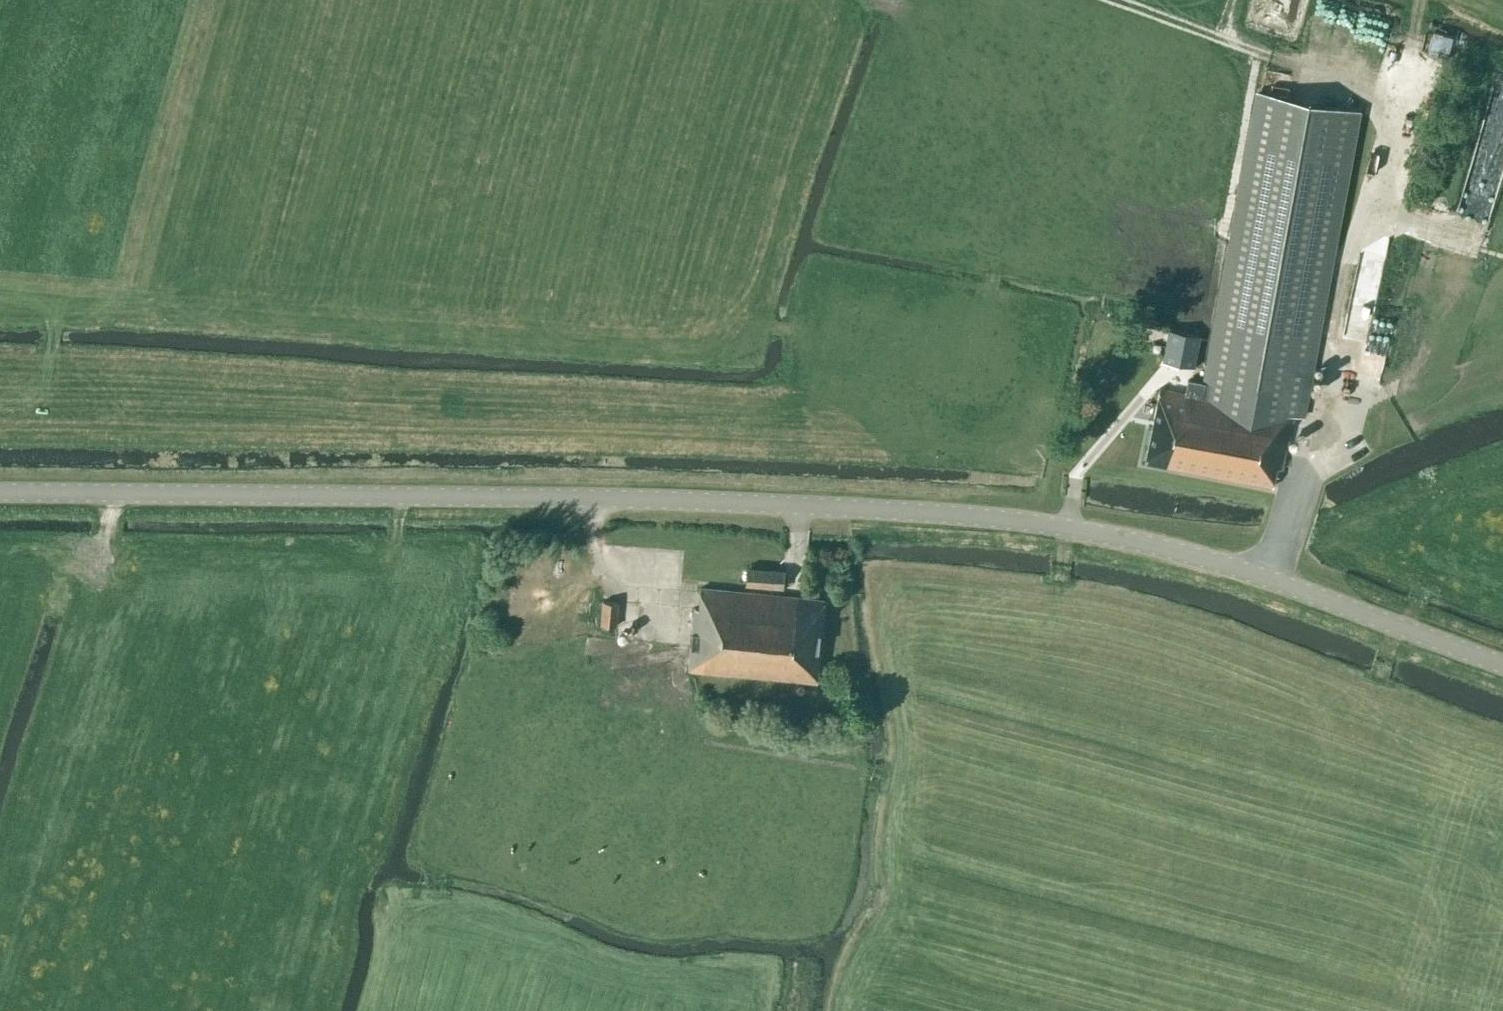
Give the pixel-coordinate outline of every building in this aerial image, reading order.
[(1356,109),(1257,91),(1230,243),(1204,381),(1187,377),(1185,390),(1159,385),(1144,461),(1272,486),(1276,467),(1281,468),(1296,391),(1305,392),(1329,261),(1356,109)] [(1201,335),(1168,329),(1162,361),(1194,368),(1201,335)] [(745,585),(783,588),(785,570),(746,567),(745,585)] [(688,669),(816,681),(823,599),(700,587),(698,608),(694,607),(688,669)] [(599,624),(616,626),(618,602),(603,600),(599,624)]
